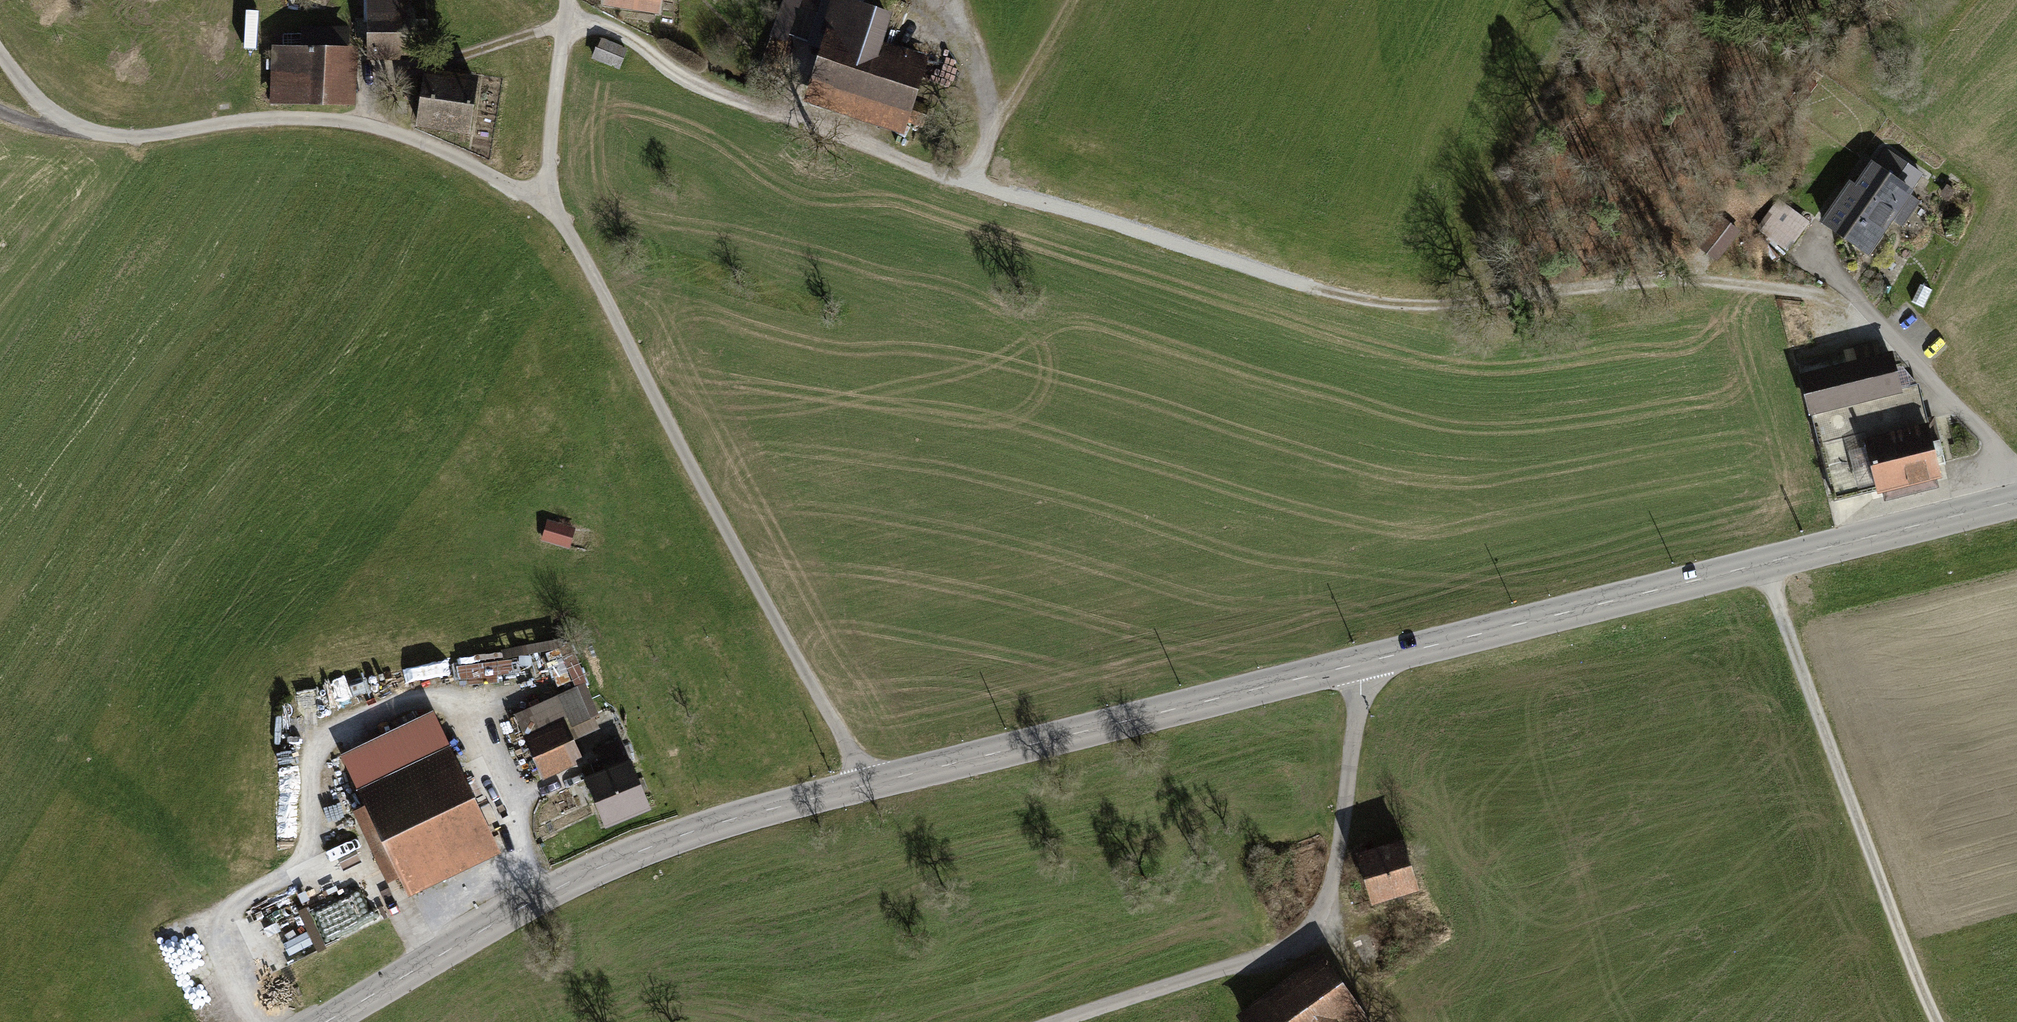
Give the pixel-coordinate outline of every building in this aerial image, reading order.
[(367,61),(411,61),(411,0),(367,0),(367,61)] [(604,7),(660,15),(662,0),(605,0),(604,7)] [(770,37),(787,43),(790,35),(799,38),(803,27),(812,31),(823,0),(822,0),(783,0),(770,37)] [(904,135),(931,57),(884,41),(893,14),(864,4),(865,0),(830,0),(821,27),(829,30),(804,101),(904,135)] [(301,46),(271,46),(270,105),(356,107),(358,47),(350,47),(350,27),(301,25),(301,46)] [(600,38),(592,59),(619,70),(628,49),(600,38)] [(424,69),(415,129),(470,136),(478,78),(471,76),(472,72),(452,69),(451,73),(424,69)] [(1897,181),(1909,164),(1886,148),(1875,164),(1871,161),(1855,184),(1850,181),(1820,224),(1845,242),(1891,176),(1897,181)] [(1891,176),(1845,242),(1869,258),(1916,192),(1913,190),(1924,175),(1909,164),(1897,181),(1891,176)] [(1756,231),(1788,253),(1810,221),(1778,199),(1756,231)] [(1721,216),(1697,247),(1716,263),(1741,232),(1721,216)] [(1920,285),(1911,302),(1924,308),(1933,291),(1920,285)] [(1846,364),(1799,376),(1809,418),(1812,418),(1834,504),(1877,493),(1878,497),(1882,496),(1884,503),(1939,489),(1938,482),(1942,481),(1919,386),(1902,390),(1892,353),(1880,356),(1877,342),(1843,351),(1846,364)] [(575,528),(547,520),(541,541),(569,549),(575,528)] [(580,686),(513,716),(543,781),(584,763),(574,741),(600,729),(580,686)] [(433,713),(340,756),(365,808),(352,814),(387,886),(399,880),(408,900),(501,856),(433,713)] [(606,773),(584,781),(606,832),(652,813),(621,739),(596,750),(606,773)] [(1419,893),(1403,842),(1355,857),(1371,908),(1419,893)] [(182,980),(206,964),(189,937),(164,953),(182,980)] [(1234,1018),(1237,1021),(1364,1021),(1368,1019),(1322,955),(1234,1018)]
